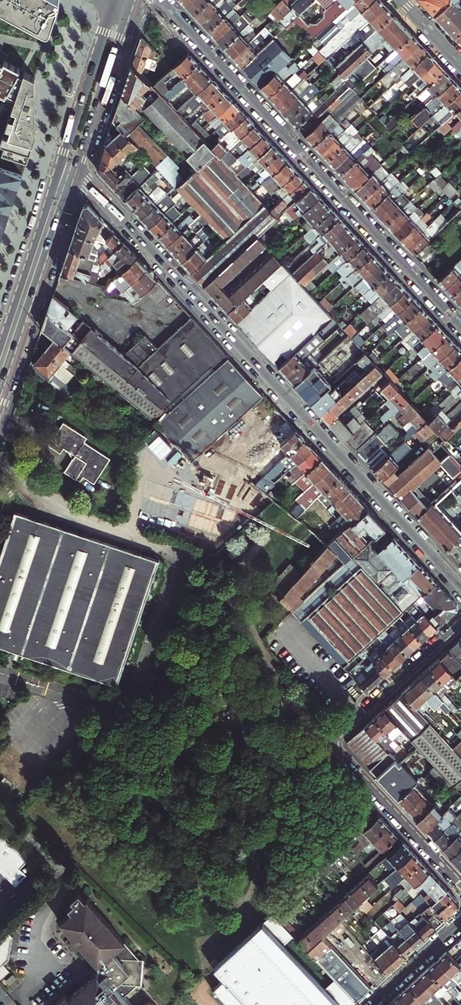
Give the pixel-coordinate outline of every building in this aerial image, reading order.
[(60,0),(0,0),(0,8),(33,28),(42,33),(44,34),(47,33),(49,32),(50,30),(55,15),(60,0)] [(186,6),(190,11),(193,14),(209,0),(192,0),(186,6)] [(193,14),(197,18),(201,22),(225,0),(209,0),(193,14)] [(233,7),(227,0),(225,0),(201,22),(204,26),(208,31),(233,7)] [(268,6),(262,0),(258,0),(256,2),(264,10),(268,6)] [(283,0),(281,0),(271,9),(277,16),(292,21),(298,15),(315,0),(295,0),(288,6),(283,0)] [(355,0),(319,0),(326,7),(324,10),(324,17),(317,23),(310,23),(308,25),(298,15),(292,21),(299,29),(310,41),(355,0)] [(310,41),(318,50),(373,0),(355,0),(310,41)] [(327,59),(331,56),(341,46),(343,44),(353,35),(354,34),(386,5),(382,1),(381,0),(373,0),(318,50),(326,58),(327,59)] [(435,14),(449,0),(422,0),(435,14)] [(435,14),(445,25),(454,35),(460,28),(460,6),(456,0),(449,0),(435,14)] [(350,45),(355,50),(356,49),(362,43),(378,29),(394,14),(390,9),(386,5),(354,34),(353,35),(343,44),(346,48),(350,45)] [(212,35),(216,39),(232,24),(228,21),(238,12),(233,7),(208,31),(212,35)] [(232,24),(241,16),(238,12),(228,21),(232,24)] [(245,12),(242,14),(250,23),(253,20),(245,12)] [(242,14),(241,16),(232,24),(216,39),(220,44),(224,48),(250,23),(242,14)] [(378,29),(362,43),(356,49),(355,50),(339,65),(335,68),(340,73),(347,81),(353,88),(357,85),(379,64),(370,54),(383,43),(392,52),(397,49),(412,34),(407,28),(399,20),(394,14),(378,29)] [(253,20),(250,23),(224,48),(228,52),(232,57),(248,42),(256,35),(251,30),(261,22),(256,17),(253,20)] [(293,34),(299,29),(292,21),(286,26),(293,34)] [(248,42),(232,57),(237,62),(241,67),(272,39),(272,38),(268,34),(264,38),(259,32),(256,35),(248,42)] [(390,63),(393,67),(420,42),(416,38),(412,34),(397,49),(392,52),(386,59),(389,62),(390,63)] [(151,45),(141,36),(139,44),(136,52),(147,56),(151,45)] [(272,39),(241,67),(250,76),(260,87),(285,65),(292,59),(272,38),(272,39)] [(400,77),(428,51),(424,46),(420,42),(393,67),(387,73),(380,80),(388,89),(400,77)] [(151,45),(147,56),(157,60),(159,55),(151,45)] [(326,58),(318,50),(314,54),(321,62),(326,58)] [(428,51),(400,77),(409,86),(421,75),(422,76),(430,70),(428,68),(437,60),(433,56),(428,51)] [(156,63),(157,60),(147,56),(136,52),(134,57),(132,63),(141,73),(143,66),(149,68),(150,66),(151,61),(156,63)] [(153,85),(163,96),(198,63),(193,58),(188,52),(168,71),(172,76),(165,83),(160,78),(153,85)] [(333,66),(335,68),(339,65),(331,56),(327,59),(333,66)] [(2,93),(4,89),(13,94),(11,100),(0,142),(0,151),(2,151),(28,160),(37,132),(36,83),(35,75),(24,69),(20,67),(19,70),(16,68),(17,65),(5,58),(3,60),(0,58),(0,92),(2,93)] [(405,98),(409,103),(429,85),(445,70),(441,65),(437,60),(428,68),(430,70),(422,76),(421,75),(409,86),(413,91),(410,95),(405,98)] [(265,92),(268,96),(294,73),(300,67),(295,62),(288,68),(285,65),(260,87),(265,92)] [(197,133),(190,125),(185,120),(184,119),(177,111),(163,96),(153,85),(146,78),(141,73),(132,63),(127,79),(122,93),(139,111),(143,108),(165,131),(173,140),(169,144),(172,145),(181,147),(185,146),(191,153),(204,140),(197,133)] [(177,111),(212,79),(205,71),(198,63),(163,96),(177,111)] [(383,69),(387,73),(393,67),(390,63),(383,69)] [(425,98),(428,102),(454,79),(450,74),(445,70),(429,85),(434,90),(425,98)] [(294,73),(268,96),(272,101),(275,104),(303,79),(308,75),(304,71),(298,77),(294,73)] [(347,81),(340,73),(331,82),(337,89),(347,81)] [(200,104),(219,86),(216,82),(212,79),(177,111),(184,119),(187,116),(200,104)] [(310,86),(303,79),(275,104),(278,107),(282,111),(310,86)] [(430,112),(433,115),(460,89),(460,86),(458,83),(454,79),(428,102),(411,119),(416,125),(427,115),(428,113),(430,112)] [(347,81),(337,89),(329,97),(296,127),(304,135),(313,145),(339,122),(355,107),(363,100),(361,97),(353,88),(347,81)] [(361,97),(365,93),(357,85),(353,88),(361,97)] [(222,90),(219,86),(200,104),(207,111),(225,93),(222,90)] [(314,97),(317,94),(310,86),(282,111),(286,115),(289,119),(314,97)] [(413,91),(409,86),(405,90),(410,95),(413,91)] [(433,115),(428,120),(431,123),(436,118),(438,120),(451,109),(454,113),(460,106),(460,89),(433,115)] [(175,164),(138,123),(145,117),(139,111),(122,93),(117,106),(113,119),(123,130),(138,146),(158,168),(163,174),(167,177),(174,186),(179,191),(183,195),(191,204),(194,207),(195,208),(199,213),(207,221),(215,229),(224,240),(211,253),(190,271),(203,285),(212,276),(219,270),(227,263),(234,256),(242,249),(249,242),(256,236),(261,232),(272,222),(276,218),(269,210),(262,202),(257,197),(240,178),(237,176),(228,166),(219,156),(211,147),(204,140),(191,153),(186,157),(196,169),(183,181),(177,175),(175,176),(172,173),(174,171),(175,164)] [(212,119),(232,101),(229,97),(225,93),(207,111),(205,112),(212,119)] [(293,123),(296,127),(329,97),(325,93),(317,100),(314,97),(289,119),(293,123)] [(216,129),(218,127),(239,108),(236,104),(232,101),(212,119),(209,122),(216,129)] [(455,130),(457,129),(460,125),(460,106),(454,113),(442,124),(438,128),(443,134),(452,126),(455,130)] [(222,137),(223,136),(246,115),(243,112),(239,108),(218,127),(221,131),(218,133),(222,137)] [(438,120),(442,124),(454,113),(451,109),(438,120)] [(211,147),(219,156),(240,137),(254,124),(250,120),(246,115),(222,137),(228,142),(225,145),(219,139),(216,142),(211,147)] [(400,128),(392,119),(385,125),(393,135),(399,129),(400,128)] [(202,129),(203,128),(196,120),(190,125),(197,133),(202,129)] [(339,122),(313,145),(317,149),(320,152),(337,137),(335,134),(343,127),(339,122)] [(235,160),(237,158),(230,151),(235,147),(242,154),(263,134),(259,130),(254,124),(240,137),(219,156),(228,166),(235,160)] [(209,136),(202,129),(197,133),(204,140),(209,136)] [(324,157),(327,160),(353,136),(354,135),(352,133),(351,134),(346,129),(337,137),(320,152),(324,157)] [(407,138),(399,129),(393,135),(402,144),(407,138)] [(138,146),(123,130),(119,134),(115,137),(130,154),(138,146)] [(106,137),(104,144),(124,166),(126,167),(132,174),(141,166),(130,154),(115,137),(109,131),(106,137)] [(165,131),(161,135),(169,144),(173,140),(165,131)] [(237,158),(246,168),(249,165),(272,144),(268,139),(263,134),(242,154),(237,158)] [(211,147),(216,142),(210,135),(209,136),(204,140),(211,147)] [(357,138),(356,139),(353,136),(327,160),(331,164),(334,167),(358,144),(361,142),(357,138)] [(336,170),(340,174),(371,146),(367,141),(361,147),(358,144),(334,167),(336,170)] [(120,167),(121,168),(124,166),(104,144),(102,150),(100,155),(115,171),(120,167)] [(276,147),(272,144),(249,165),(237,176),(240,178),(256,164),(260,168),(279,151),(276,147)] [(370,153),(374,150),(371,146),(340,174),(347,181),(355,189),(377,169),(366,157),(370,153)] [(419,163),(423,160),(414,149),(410,153),(419,163)] [(260,168),(258,170),(267,179),(287,160),(283,155),(279,151),(260,168)] [(377,169),(381,165),(370,153),(366,157),(377,169)] [(118,174),(115,171),(100,155),(98,161),(96,166),(97,170),(108,183),(118,174)] [(292,165),(287,160),(267,179),(260,185),(264,190),(257,197),(262,202),(266,198),(272,193),(297,170),(292,165)] [(132,174),(115,190),(120,195),(124,200),(145,180),(152,174),(143,164),(141,166),(132,174)] [(429,170),(436,178),(440,174),(441,173),(434,165),(429,170)] [(115,171),(118,174),(126,167),(124,166),(121,168),(120,167),(115,171)] [(23,175),(0,167),(0,242),(2,238),(7,221),(13,203),(16,194),(20,181),(23,175)] [(118,174),(108,183),(112,186),(115,190),(132,174),(126,167),(118,174)] [(359,194),(363,198),(385,178),(393,171),(390,167),(382,175),(377,169),(355,189),(359,194)] [(282,199),(288,194),(304,179),(300,174),(297,170),(272,193),(275,196),(277,194),(282,199)] [(145,180),(124,200),(128,204),(132,208),(147,195),(156,187),(158,185),(163,180),(155,171),(152,174),(145,180)] [(440,187),(442,189),(448,183),(440,174),(434,179),(440,187)] [(174,186),(167,177),(163,180),(171,189),(174,186)] [(385,178),(363,198),(367,203),(371,208),(393,188),(385,178)] [(276,218),(281,213),(279,210),(286,204),(289,206),(296,200),(311,186),(308,182),(304,179),(288,194),(282,199),(274,207),(269,210),(276,218)] [(429,183),(436,190),(440,187),(434,179),(429,183)] [(447,194),(449,197),(457,190),(449,182),(448,183),(442,189),(447,194)] [(147,195),(150,198),(161,188),(158,185),(156,187),(147,195)] [(285,209),(294,219),(301,211),(319,195),(315,190),(311,186),(296,200),(289,206),(285,209)] [(443,197),(447,194),(442,189),(440,187),(436,190),(443,197)] [(136,213),(140,217),(155,203),(166,193),(161,188),(150,198),(147,195),(132,208),(136,213)] [(375,211),(378,215),(400,196),(393,188),(371,208),(375,211)] [(155,203),(140,217),(144,221),(149,226),(173,204),(174,203),(183,195),(179,191),(171,198),(166,193),(155,203)] [(403,193),(400,196),(407,204),(407,203),(410,200),(403,193)] [(325,201),(319,195),(301,211),(308,219),(302,225),(305,228),(304,230),(306,232),(332,209),(325,201)] [(400,196),(378,215),(382,219),(385,223),(407,204),(400,196)] [(269,210),(274,207),(266,198),(262,202),(269,210)] [(406,204),(385,223),(389,227),(392,230),(414,211),(418,207),(410,200),(406,204)] [(82,218),(78,231),(97,238),(107,242),(118,232),(114,228),(92,204),(87,205),(82,218)] [(181,213),(173,204),(149,226),(152,230),(157,235),(172,222),(181,213)] [(420,218),(424,215),(418,207),(414,211),(420,218)] [(283,212),(291,221),(294,219),(285,209),(283,212)] [(307,235),(312,241),(316,238),(339,217),(336,213),(332,209),(306,232),(302,235),(304,238),(307,235)] [(399,238),(420,218),(414,211),(392,230),(396,234),(399,238)] [(424,215),(420,218),(399,238),(403,242),(406,245),(427,226),(424,221),(430,216),(427,212),(424,215)] [(187,224),(165,244),(169,248),(173,253),(188,239),(195,232),(188,225),(191,224),(197,218),(203,225),(207,221),(199,213),(195,217),(193,219),(187,224)] [(172,222),(157,235),(161,240),(165,244),(187,224),(193,219),(189,215),(175,226),(172,222)] [(319,241),(305,254),(309,258),(346,224),(342,220),(339,217),(316,238),(319,241)] [(440,229),(433,220),(427,226),(406,245),(409,249),(413,254),(440,229)] [(346,224),(309,258),(291,273),(302,285),(307,281),(329,261),(331,259),(329,257),(331,255),(333,257),(357,235),(351,229),(346,224)] [(97,238),(78,231),(75,239),(72,247),(102,258),(103,264),(114,254),(105,244),(100,250),(94,248),(97,238)] [(114,254),(127,242),(122,236),(118,232),(107,242),(105,243),(105,244),(114,254)] [(177,257),(181,261),(201,242),(203,240),(195,232),(188,239),(173,253),(177,257)] [(261,232),(256,236),(265,245),(269,241),(261,232)] [(312,241),(307,235),(304,238),(310,243),(312,241)] [(329,257),(331,259),(329,261),(336,268),(338,267),(364,243),(360,239),(357,235),(333,257),(331,255),(329,257)] [(260,249),(263,246),(265,245),(256,236),(249,242),(258,251),(260,249)] [(134,249),(127,242),(114,254),(103,264),(106,268),(109,265),(113,269),(119,263),(120,265),(117,268),(122,273),(141,257),(134,249)] [(185,265),(190,271),(211,253),(201,242),(181,261),(185,265)] [(258,251),(249,242),(242,249),(250,258),(253,255),(258,251)] [(364,243),(338,267),(346,276),(372,252),(367,247),(364,243)] [(103,264),(102,258),(72,247),(68,259),(64,272),(98,283),(101,276),(92,273),(96,262),(103,264)] [(250,258),(242,249),(234,256),(243,265),(246,262),(250,258)] [(360,272),(364,276),(381,261),(377,257),(372,252),(346,276),(351,281),(359,275),(360,272)] [(277,258),(272,253),(268,256),(265,259),(273,268),(280,261),(277,258)] [(282,253),(277,258),(280,261),(285,266),(290,261),(282,253)] [(239,268),(243,265),(234,256),(227,263),(235,272),(239,268)] [(125,291),(151,268),(145,262),(141,257),(122,273),(115,280),(108,287),(112,290),(119,284),(125,291)] [(460,258),(437,280),(441,284),(444,287),(460,272),(460,258)] [(261,263),(257,266),(266,275),(273,268),(265,259),(261,263)] [(273,268),(266,275),(262,278),(272,288),(260,299),(259,298),(257,300),(235,320),(254,340),(278,366),(316,331),(331,317),(326,311),(318,302),(309,293),(302,285),(291,273),(285,266),(280,261),(273,268)] [(363,294),(388,270),(385,266),(381,261),(364,276),(355,285),(363,294)] [(219,270),(228,279),(232,275),(235,272),(227,263),(219,270)] [(262,278),(266,275),(257,266),(254,269),(250,273),(258,282),(262,278)] [(151,268),(125,291),(135,302),(149,290),(161,279),(156,274),(151,268)] [(225,281),(228,279),(219,270),(212,276),(221,285),(222,283),(225,281)] [(392,274),(388,270),(363,294),(368,299),(375,292),(377,290),(381,294),(397,279),(392,274)] [(351,281),(355,285),(364,276),(360,272),(359,275),(351,281)] [(444,287),(448,291),(451,294),(460,285),(460,272),(444,287)] [(246,276),(242,280),(251,289),(258,282),(250,273),(246,276)] [(108,287),(115,280),(101,276),(98,283),(108,287)] [(223,288),(221,285),(212,276),(203,285),(208,290),(213,296),(223,288)] [(179,299),(161,279),(149,290),(161,303),(165,300),(171,306),(179,299)] [(374,317),(376,316),(405,288),(401,283),(397,279),(381,294),(371,303),(365,308),(374,317)] [(243,296),(248,291),(251,289),(242,280),(239,283),(235,287),(243,296)] [(309,293),(314,288),(307,281),(302,285),(309,293)] [(451,294),(454,298),(458,302),(460,299),(460,285),(451,294)] [(236,302),(243,296),(235,287),(233,288),(230,291),(228,293),(236,302)] [(382,318),(385,322),(387,320),(397,311),(413,297),(409,292),(405,288),(376,316),(380,320),(382,318)] [(227,311),(236,302),(228,293),(225,290),(216,299),(221,305),(227,311)] [(377,290),(375,292),(368,299),(371,303),(381,294),(377,290)] [(248,291),(243,296),(236,302),(227,311),(231,316),(235,320),(257,300),(248,291)] [(133,345),(134,347),(126,354),(86,320),(78,329),(72,324),(80,315),(56,295),(50,311),(45,328),(58,338),(73,351),(159,422),(168,410),(171,413),(232,357),(195,316),(161,348),(148,334),(141,340),(140,339),(133,345)] [(378,329),(385,337),(395,329),(421,305),(416,301),(413,297),(397,311),(387,320),(385,322),(383,324),(378,329)] [(326,311),(330,307),(322,298),(318,302),(326,311)] [(425,310),(421,305),(395,329),(400,334),(407,328),(407,327),(407,326),(409,324),(412,328),(420,321),(421,322),(429,315),(425,310)] [(366,325),(374,317),(365,308),(357,315),(366,325)] [(403,338),(401,340),(409,348),(411,347),(437,323),(433,319),(429,315),(421,322),(420,321),(412,328),(413,329),(406,336),(403,338)] [(347,334),(351,338),(357,333),(349,323),(343,329),(347,334)] [(443,329),(437,323),(411,347),(421,358),(447,334),(443,329)] [(403,338),(406,336),(413,329),(412,328),(409,324),(407,326),(407,327),(407,328),(400,334),(403,338)] [(351,338),(359,346),(371,335),(364,327),(357,333),(355,335),(351,338)] [(324,340),(316,331),(278,366),(282,370),(286,375),(310,353),(324,340)] [(418,361),(426,370),(456,343),(452,339),(447,334),(421,358),(419,360),(418,361)] [(52,345),(46,352),(62,364),(65,368),(74,374),(78,370),(66,359),(73,351),(58,338),(52,345)] [(435,380),(438,377),(460,356),(460,349),(456,343),(426,370),(435,380)] [(409,349),(419,360),(421,358),(411,347),(409,348),(409,349)] [(370,351),(366,355),(374,363),(375,364),(379,360),(370,351)] [(46,352),(37,363),(34,360),(32,364),(31,368),(47,382),(62,364),(46,352)] [(366,355),(364,352),(356,360),(360,365),(366,371),(374,363),(366,355)] [(310,353),(286,375),(290,379),(294,383),(318,361),(310,353)] [(438,377),(447,387),(456,378),(460,374),(460,356),(438,377)] [(253,408),(267,395),(232,357),(171,413),(168,410),(159,422),(194,461),(253,408)] [(414,359),(397,375),(400,378),(417,362),(414,359)] [(325,379),(330,374),(318,361),(313,365),(325,379)] [(383,373),(375,364),(374,363),(366,371),(365,372),(372,380),(376,376),(379,373),(385,380),(388,378),(383,373)] [(51,385),(65,368),(62,364),(47,382),(51,385)] [(326,388),(330,384),(325,379),(313,365),(294,383),(301,392),(311,402),(326,388)] [(388,368),(383,373),(388,378),(393,384),(399,379),(388,368)] [(350,385),(354,382),(360,376),(357,374),(354,370),(349,374),(344,378),(350,385)] [(372,380),(365,372),(361,375),(360,376),(354,382),(361,390),(367,384),(372,380)] [(346,388),(350,385),(344,378),(340,382),(335,387),(341,394),(346,388)] [(378,386),(388,397),(397,388),(393,384),(388,378),(385,380),(382,383),(378,386)] [(460,386),(460,383),(456,378),(447,387),(453,393),(460,386)] [(402,393),(407,388),(399,379),(393,384),(397,388),(402,393)] [(357,393),(361,390),(354,382),(350,385),(346,388),(354,396),(357,393)] [(440,405),(443,407),(460,391),(460,386),(453,393),(440,405)] [(335,387),(329,392),(314,405),(317,409),(320,412),(329,405),(337,397),(341,394),(335,387)] [(314,405),(329,392),(326,389),(326,388),(311,402),(311,403),(314,405)] [(349,400),(354,396),(346,388),(341,394),(337,397),(345,405),(349,400)] [(374,390),(373,388),(366,395),(368,397),(375,390),(374,390)] [(407,399),(402,393),(397,388),(388,397),(384,400),(391,408),(382,416),(385,420),(399,407),(407,399)] [(341,417),(333,426),(337,430),(344,438),(364,420),(384,400),(375,390),(368,397),(361,404),(352,411),(351,410),(350,411),(348,413),(347,412),(341,417)] [(443,407),(433,417),(428,421),(435,429),(443,438),(446,440),(460,426),(460,409),(458,406),(447,415),(444,412),(460,397),(460,391),(443,407)] [(253,408),(264,421),(278,408),(267,395),(253,408)] [(368,397),(366,395),(359,402),(361,404),(368,397)] [(341,408),(345,405),(337,397),(329,405),(336,412),(341,408)] [(415,398),(410,402),(419,411),(423,407),(415,398)] [(402,410),(410,419),(419,411),(410,402),(407,399),(399,407),(402,410)] [(359,402),(350,409),(351,410),(352,411),(361,404),(359,402)] [(329,405),(320,412),(325,417),(329,422),(338,414),(336,412),(329,405)] [(428,421),(433,417),(424,408),(420,412),(426,419),(428,421)] [(407,438),(409,435),(413,432),(426,419),(420,412),(419,411),(410,419),(404,424),(409,430),(406,433),(407,434),(405,436),(407,438)] [(333,426),(341,417),(338,415),(338,414),(329,422),(330,423),(333,426)] [(426,419),(413,432),(422,441),(435,429),(428,421),(426,419)] [(374,430),(364,420),(344,438),(349,444),(354,448),(374,430)] [(87,440),(90,436),(66,421),(58,433),(50,445),(63,453),(66,448),(71,452),(74,458),(65,471),(78,479),(79,477),(84,480),(87,475),(97,482),(113,457),(87,440)] [(261,447),(270,457),(283,445),(299,430),(290,421),(261,447)] [(390,422),(377,434),(376,432),(356,449),(358,451),(357,452),(362,457),(365,460),(375,451),(398,430),(390,422)] [(292,454),(307,440),(304,436),(299,430),(283,445),(292,454)] [(382,478),(399,497),(416,515),(431,503),(424,495),(419,499),(415,495),(409,488),(411,486),(413,485),(414,484),(438,461),(457,481),(460,477),(460,464),(457,460),(449,452),(442,444),(446,440),(443,438),(439,442),(440,442),(431,450),(428,447),(398,475),(392,468),(391,470),(382,478)] [(312,445),(307,440),(292,454),(285,460),(272,472),(261,482),(258,485),(267,493),(270,490),(278,484),(272,478),(274,477),(279,482),(287,475),(316,449),(312,445)] [(410,448),(404,440),(383,460),(373,469),(377,473),(382,478),(391,470),(392,468),(398,463),(396,461),(410,448)] [(270,457),(263,462),(267,467),(281,455),(285,460),(292,454),(283,445),(270,457)] [(295,485),(324,458),(320,454),(316,449),(287,475),(295,485)] [(457,460),(460,457),(453,449),(449,452),(457,460)] [(375,451),(365,460),(369,465),(373,469),(383,460),(375,451)] [(281,455),(267,467),(272,472),(285,460),(281,455)] [(306,489),(307,488),(309,490),(333,468),(328,463),(324,458),(295,485),(300,489),(303,486),(306,489)] [(338,473),(333,468),(309,490),(298,499),(307,509),(310,507),(320,498),(342,478),(338,473)] [(457,481),(416,515),(436,538),(460,563),(460,562),(460,477),(457,481)] [(347,483),(342,478),(320,498),(323,503),(329,509),(336,502),(351,488),(347,483)] [(413,485),(411,486),(418,493),(415,495),(419,499),(424,495),(420,491),(414,484),(413,485)] [(354,491),(351,488),(336,502),(337,504),(330,510),(334,515),(341,509),(346,514),(362,499),(359,496),(354,491)] [(229,506),(234,502),(229,497),(225,501),(229,506)] [(323,503),(320,498),(310,507),(314,511),(323,503)] [(288,508),(292,505),(287,499),(283,503),(288,508)] [(347,530),(370,509),(366,504),(362,499),(346,514),(339,520),(347,530)] [(233,505),(212,523),(222,534),(242,516),(233,505)] [(378,518),(370,509),(347,530),(340,536),(333,542),(330,545),(304,573),(283,596),(282,597),(295,611),(387,528),(378,518)] [(334,515),(339,520),(346,514),(341,509),(334,515)] [(160,559),(17,510),(0,559),(0,644),(118,684),(160,559)] [(317,519),(306,511),(298,518),(308,527),(317,519)] [(332,532),(317,519),(308,527),(330,545),(333,542),(327,538),(332,532)] [(414,558),(387,528),(295,611),(345,667),(354,659),(359,655),(363,651),(366,648),(371,644),(378,637),(382,633),(401,617),(408,610),(416,603),(438,583),(414,558)] [(336,530),(333,533),(332,532),(327,538),(333,542),(340,536),(336,530)] [(272,586),(283,596),(304,573),(293,563),(272,586)] [(442,588),(438,583),(416,603),(423,611),(445,592),(442,588)] [(458,606),(445,592),(423,611),(438,628),(458,611),(458,608),(458,606)] [(423,611),(416,603),(408,610),(431,635),(434,632),(438,628),(423,611)] [(408,610),(401,617),(404,620),(423,642),(427,639),(431,635),(408,610)] [(419,645),(423,642),(404,620),(396,627),(398,629),(416,649),(419,645)] [(416,649),(398,629),(390,635),(408,655),(412,652),(416,649)] [(404,659),(408,655),(390,635),(387,638),(382,633),(378,637),(384,644),(401,662),(404,659)] [(460,653),(460,641),(440,660),(457,679),(460,675),(460,665),(458,661),(455,658),(460,653)] [(401,662),(384,644),(377,650),(379,652),(382,655),(394,668),(397,665),(401,662)] [(370,657),(386,675),(389,672),(394,668),(382,655),(379,652),(377,650),(370,657)] [(359,655),(354,659),(359,665),(377,684),(381,680),(386,675),(370,657),(369,657),(364,661),(359,655)] [(457,679),(440,660),(435,665),(430,669),(449,689),(455,684),(460,689),(460,691),(460,683),(457,679)] [(372,688),(377,684),(359,665),(357,667),(359,669),(362,673),(356,679),(368,692),(372,688)] [(362,673),(359,669),(352,675),(356,679),(362,673)] [(452,703),(444,694),(449,689),(430,669),(426,673),(421,678),(448,707),(452,703)] [(451,711),(448,707),(421,678),(417,681),(412,686),(425,701),(431,707),(435,711),(440,707),(447,714),(451,711)] [(455,684),(449,689),(454,695),(460,689),(455,684)] [(426,711),(421,705),(425,701),(412,686),(407,690),(402,694),(435,730),(438,727),(429,717),(427,716),(425,713),(426,711)] [(402,694),(395,701),(384,711),(405,733),(435,767),(431,771),(449,791),(460,780),(460,742),(453,749),(402,694)] [(426,711),(431,707),(425,701),(421,705),(426,711)] [(405,733),(384,711),(380,715),(375,719),(388,734),(393,739),(395,742),(405,733)] [(388,734),(375,719),(369,724),(365,728),(389,755),(394,750),(390,746),(395,742),(393,739),(388,734)] [(348,743),(349,746),(364,763),(377,777),(395,761),(389,755),(365,728),(348,743)] [(451,741),(448,744),(453,749),(460,742),(460,740),(459,738),(453,743),(451,741)] [(394,750),(399,746),(395,742),(390,746),(394,750)] [(412,747),(405,753),(409,757),(416,751),(412,747)] [(387,788),(398,800),(414,785),(416,784),(403,770),(408,765),(404,761),(399,766),(395,761),(377,777),(382,783),(387,788)] [(416,784),(421,779),(408,765),(403,770),(416,784)] [(425,780),(423,777),(421,779),(414,785),(417,788),(425,780)] [(417,788),(414,785),(398,800),(403,806),(407,811),(424,795),(417,788)] [(453,788),(449,791),(457,801),(460,797),(453,788)] [(412,816),(416,821),(440,800),(441,798),(439,795),(431,803),(424,795),(407,811),(412,816)] [(440,804),(442,802),(440,800),(416,821),(421,825),(425,830),(442,815),(440,813),(444,809),(440,804)] [(442,815),(425,830),(430,835),(434,840),(456,820),(456,819),(448,809),(442,815)] [(364,849),(389,827),(384,823),(379,817),(347,846),(356,857),(364,849)] [(456,820),(434,840),(438,845),(443,850),(460,833),(460,825),(456,820)] [(392,831),(389,827),(364,849),(368,854),(377,846),(382,852),(398,837),(392,831)] [(14,883),(24,873),(18,867),(22,862),(27,857),(0,831),(0,870),(14,883)] [(443,850),(447,855),(451,859),(460,849),(460,833),(443,850)] [(382,862),(392,873),(413,854),(408,848),(403,842),(382,862)] [(460,870),(460,849),(451,859),(456,864),(460,870)] [(385,880),(393,889),(400,882),(421,863),(417,859),(413,854),(392,873),(385,880)] [(331,866),(339,859),(336,856),(328,863),(331,866)] [(326,877),(335,870),(328,863),(320,871),(323,874),(326,877)] [(395,903),(397,902),(408,892),(430,872),(425,868),(421,863),(400,882),(406,889),(402,892),(400,890),(394,896),(395,898),(393,900),(395,903)] [(320,871),(312,878),(315,881),(323,874),(320,871)] [(408,892),(415,900),(418,897),(437,880),(433,876),(430,872),(408,892)] [(361,882),(370,893),(377,887),(367,876),(364,880),(361,882)] [(312,878),(305,885),(307,888),(308,888),(315,882),(315,881),(312,878)] [(431,905),(446,891),(441,885),(437,880),(418,897),(415,900),(413,901),(423,912),(424,911),(428,907),(430,905),(431,905)] [(370,893),(361,882),(358,885),(352,890),(362,900),(365,898),(370,893)] [(125,939),(87,895),(84,897),(79,890),(71,896),(74,900),(68,905),(71,908),(66,913),(59,919),(71,934),(68,937),(76,945),(78,943),(95,962),(92,965),(89,962),(82,968),(82,970),(84,972),(77,978),(81,983),(69,995),(66,991),(57,998),(60,1002),(57,1004),(128,1004),(125,1001),(133,994),(130,991),(137,984),(141,985),(142,960),(139,959),(123,941),(125,939)] [(357,905),(362,900),(352,890),(350,892),(344,897),(354,908),(357,905)] [(428,907),(435,914),(437,913),(453,898),(451,895),(446,891),(431,905),(428,907)] [(295,903),(301,898),(296,892),(290,898),(295,903)] [(354,908),(344,897),(342,899),(336,904),(346,915),(348,913),(354,908)] [(362,900),(357,905),(365,913),(373,906),(365,898),(362,900)] [(458,908),(459,904),(456,902),(453,898),(437,913),(440,916),(435,920),(435,921),(431,925),(435,929),(458,908)] [(399,914),(404,910),(397,902),(395,903),(392,906),(399,914)] [(338,922),(346,915),(336,904),(332,908),(329,911),(338,922)] [(432,917),(435,914),(428,907),(424,911),(428,915),(431,918),(432,917)] [(330,930),(338,922),(329,911),(326,914),(320,919),(330,930)] [(282,923),(273,914),(216,967),(226,978),(214,988),(230,1004),(352,1004),(356,1002),(335,980),(325,988),(283,944),(293,935),(282,923)] [(418,944),(423,940),(409,924),(399,914),(390,922),(392,925),(399,932),(414,948),(418,944)] [(418,924),(424,918),(421,914),(418,916),(414,920),(418,924)] [(409,924),(423,940),(429,934),(435,929),(431,925),(428,921),(424,918),(418,924),(414,920),(409,924)] [(316,923),(313,926),(322,937),(330,930),(320,919),(316,923)] [(286,920),(282,923),(293,935),(297,940),(301,937),(286,920)] [(393,935),(389,939),(404,956),(409,952),(414,948),(399,932),(392,925),(390,922),(386,927),(393,935)] [(305,933),(315,944),(322,937),(313,926),(309,930),(305,933)] [(5,927),(0,931),(0,979),(10,971),(4,964),(10,959),(13,937),(5,927)] [(400,960),(404,956),(389,939),(380,930),(371,938),(377,945),(380,947),(383,951),(395,965),(400,960)] [(307,950),(315,944),(305,933),(303,934),(301,937),(297,940),(307,950)] [(315,944),(307,950),(335,980),(356,1002),(363,994),(369,988),(338,953),(322,937),(315,944)] [(370,956),(373,960),(383,951),(380,947),(370,956)] [(383,951),(373,960),(385,974),(390,969),(395,965),(383,951)] [(447,952),(442,956),(437,960),(456,980),(460,976),(460,968),(460,967),(447,952)] [(451,985),(456,980),(437,960),(432,965),(428,969),(453,995),(454,997),(458,993),(453,988),(451,985)] [(453,995),(428,969),(423,973),(418,977),(440,1000),(445,996),(448,999),(453,995)] [(16,978),(13,974),(6,980),(10,984),(16,978)] [(408,987),(423,1002),(425,1004),(438,1004),(441,1002),(440,1000),(418,977),(414,981),(408,987)] [(408,987),(404,991),(400,994),(410,1004),(422,1004),(421,1004),(423,1002),(408,987)] [(400,994),(396,998),(391,1003),(393,1004),(410,1004),(400,994)]
